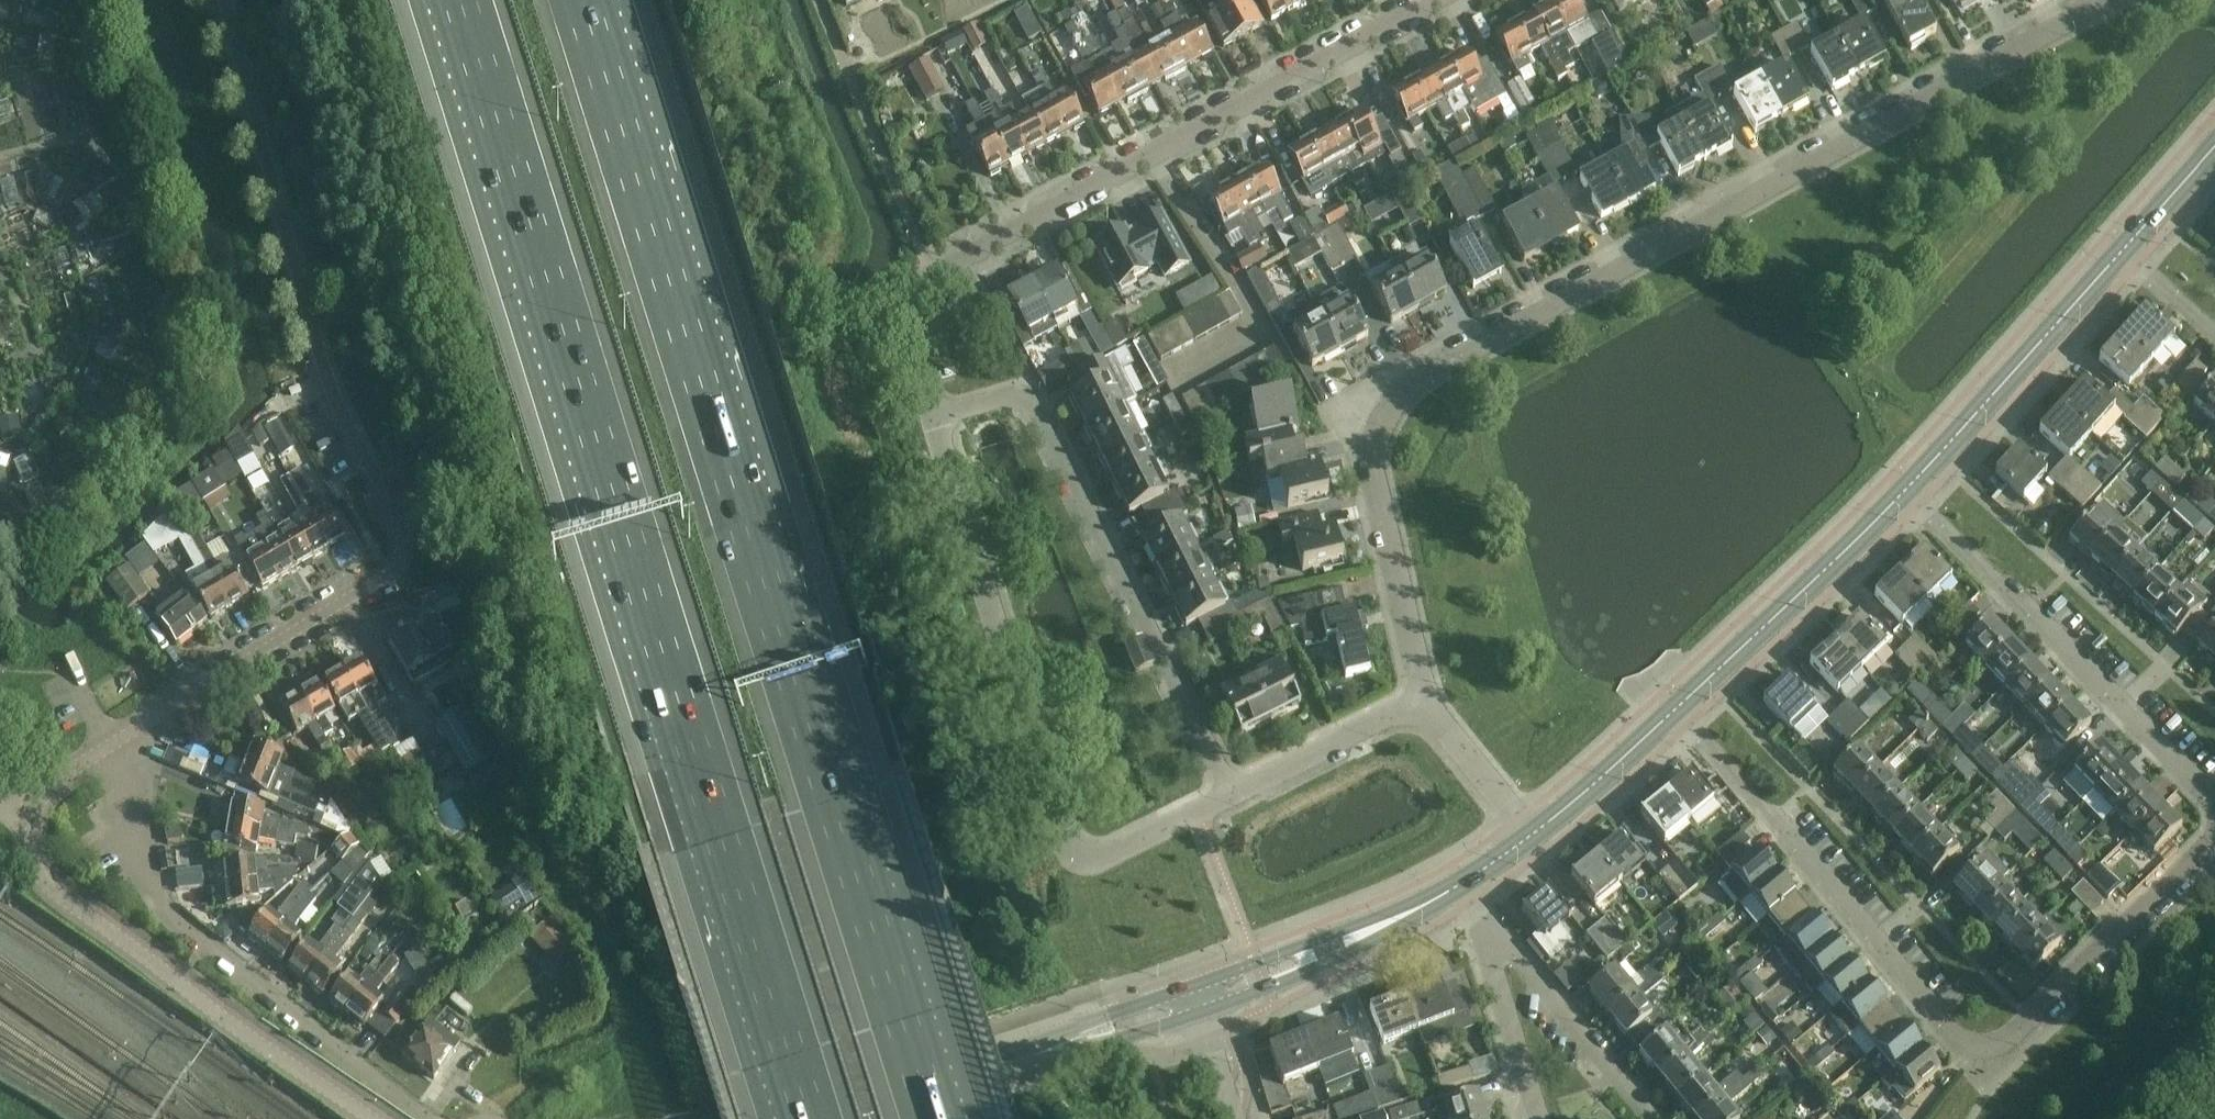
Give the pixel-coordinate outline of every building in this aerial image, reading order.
[(1069,13),(1072,18),(1080,14),(1089,9),(1084,0),(1083,0),(1074,5),(1077,9),(1069,13)] [(1207,18),(1223,47),(1243,37),(1223,0),(1197,0),(1207,18)] [(1243,37),(1262,26),(1247,0),(1239,0),(1235,2),(1234,0),(1223,0),(1243,37)] [(1271,21),(1290,10),(1284,0),(1259,0),(1271,21)] [(1290,10),(1306,1),(1305,0),(1284,0),(1290,10)] [(1575,51),(1596,39),(1580,9),(1578,11),(1572,0),(1561,0),(1550,6),(1575,51)] [(1640,0),(1612,0),(1618,12),(1640,0)] [(1701,2),(1710,17),(1723,9),(1717,0),(1704,0),(1701,2)] [(1860,19),(1873,12),(1867,0),(1850,0),(1860,19)] [(1918,0),(1887,0),(1883,2),(1892,18),(1908,48),(1936,33),(1919,3),(1918,0)] [(1170,3),(1162,8),(1164,12),(1169,20),(1177,15),(1172,8),(1170,3)] [(1169,20),(1162,8),(1161,8),(1160,5),(1150,11),(1158,26),(1169,20)] [(1565,72),(1574,67),(1567,55),(1575,51),(1550,6),(1532,16),(1565,77),(1567,76),(1565,72)] [(6,23),(8,8),(0,7),(0,22),(6,23)] [(26,11),(23,26),(45,30),(47,16),(26,11)] [(1127,11),(1118,15),(1156,84),(1164,80),(1165,82),(1176,76),(1158,44),(1148,50),(1127,11)] [(1146,90),(1156,84),(1118,15),(1117,13),(1107,18),(1116,34),(1120,42),(1111,48),(1113,51),(1138,97),(1147,92),(1146,90)] [(1169,20),(1193,64),(1212,54),(1196,24),(1184,30),(1177,16),(1169,20)] [(1565,77),(1532,16),(1514,26),(1531,56),(1541,50),(1549,64),(1548,64),(1558,81),(1565,77)] [(1193,64),(1169,20),(1160,26),(1167,39),(1158,44),(1176,76),(1184,72),(1183,69),(1193,64)] [(1837,37),(1859,76),(1886,61),(1864,22),(1837,37)] [(1089,99),(1098,115),(1118,105),(1083,41),(1083,42),(1073,24),(1065,28),(1085,66),(1070,74),(1085,101),(1089,99)] [(1783,31),(1796,55),(1809,47),(1796,24),(1783,31)] [(976,25),(963,32),(974,53),(987,46),(976,25)] [(1036,25),(1023,32),(1028,42),(1041,35),(1036,25)] [(1531,56),(1514,26),(1496,36),(1504,51),(1502,52),(1511,67),(1512,66),(1518,75),(1531,68),(1525,59),(1531,56)] [(1694,29),(1686,33),(1695,49),(1703,45),(1694,29)] [(1796,55),(1783,31),(1771,38),(1784,62),(1796,55)] [(18,32),(16,48),(31,51),(34,35),(18,32)] [(948,55),(967,46),(961,32),(941,42),(948,55)] [(1611,35),(1598,42),(1591,46),(1607,76),(1628,65),(1611,35)] [(1113,51),(1103,57),(1092,37),(1083,41),(1118,105),(1127,100),(1128,102),(1138,97),(1113,51)] [(1859,76),(1837,37),(1811,51),(1832,91),(1859,76)] [(1465,53),(1446,64),(1470,107),(1474,114),(1506,96),(1492,72),(1480,79),(1473,67),(1469,60),(1465,53)] [(1656,57),(1652,60),(1651,64),(1653,68),(1658,70),(1661,68),(1663,65),(1664,61),(1660,57),(1656,57)] [(909,70),(926,100),(944,90),(927,60),(909,70)] [(1470,107),(1446,64),(1428,74),(1452,118),(1454,118),(1461,130),(1470,125),(1462,111),(1470,107)] [(1760,79),(1782,119),(1809,104),(1787,64),(1760,79)] [(1719,67),(1714,69),(1706,74),(1719,98),(1732,90),(1719,67)] [(1039,69),(1030,74),(1035,82),(1064,134),(1074,129),(1075,131),(1084,126),(1083,124),(1067,94),(1056,100),(1048,84),(1039,69)] [(1035,82),(1030,74),(1022,79),(1031,96),(1039,109),(1030,114),(1046,144),(1064,134),(1035,82)] [(1452,118),(1428,74),(1411,84),(1427,114),(1437,108),(1445,122),(1452,118)] [(1677,111),(1705,161),(1732,146),(1710,107),(1708,104),(1719,98),(1706,74),(1699,78),(1694,81),(1702,97),(1689,104),(1677,111)] [(1520,78),(1506,86),(1524,117),(1538,110),(1520,78)] [(1782,119),(1760,79),(1733,94),(1755,133),(1782,119)] [(1605,80),(1589,88),(1596,101),(1612,93),(1605,80)] [(1427,114),(1411,84),(1392,94),(1414,133),(1423,128),(1418,119),(1427,114)] [(992,135),(993,135),(1009,165),(1027,155),(1011,124),(1010,125),(1003,111),(994,95),(985,100),(994,116),(985,121),(992,135)] [(0,104),(0,119),(12,116),(7,101),(0,104)] [(998,170),(1009,165),(993,135),(992,135),(985,121),(974,102),(965,107),(976,126),(966,132),(974,146),(973,147),(989,176),(990,175),(991,178),(1000,173),(998,170)] [(1046,144),(1030,114),(1020,120),(1012,106),(1003,111),(1011,124),(1027,155),(1046,144)] [(1503,115),(1508,124),(1519,119),(1513,109),(1503,115)] [(1370,126),(1362,111),(1343,122),(1367,166),(1388,154),(1391,159),(1401,153),(1390,132),(1379,138),(1372,125),(1370,126)] [(1665,132),(1657,136),(1651,124),(1650,118),(1631,119),(1642,139),(1648,149),(1660,143),(1678,176),(1705,161),(1677,111),(1664,118),(1665,132)] [(901,128),(895,117),(885,122),(891,134),(901,128)] [(1534,125),(1538,132),(1537,132),(1564,180),(1577,173),(1561,144),(1557,136),(1560,135),(1551,117),(1534,125)] [(1607,165),(1628,204),(1655,188),(1635,152),(1646,146),(1647,149),(1648,149),(1642,139),(1631,119),(1619,120),(1621,157),(1607,165)] [(1367,166),(1343,122),(1325,132),(1349,176),(1356,188),(1364,183),(1358,171),(1367,166)] [(1349,176),(1325,132),(1308,141),(1324,172),(1332,186),(1349,176)] [(1564,180),(1537,132),(1526,138),(1552,187),(1564,180)] [(1474,136),(1466,141),(1473,151),(1480,147),(1474,136)] [(1509,136),(1497,142),(1503,154),(1511,150),(1513,144),(1509,136)] [(1466,139),(1454,146),(1457,152),(1460,158),(1473,151),(1466,141),(1466,139)] [(1324,172),(1308,141),(1288,152),(1296,167),(1294,168),(1303,184),(1305,183),(1310,192),(1319,187),(1314,178),(1324,172)] [(1420,152),(1411,156),(1420,172),(1429,168),(1420,152)] [(1501,273),(1476,228),(1473,223),(1485,216),(1463,176),(1462,176),(1453,161),(1433,172),(1464,228),(1448,237),(1451,242),(1448,243),(1473,289),(1501,273)] [(1628,204),(1607,165),(1580,180),(1601,218),(1628,204)] [(1244,177),(1266,217),(1276,211),(1283,224),(1292,219),(1280,197),(1282,196),(1273,179),(1271,181),(1263,166),(1244,177)] [(1463,176),(1485,216),(1496,210),(1474,169),(1463,176)] [(34,175),(25,177),(28,189),(37,187),(34,175)] [(52,177),(42,197),(54,203),(64,183),(52,177)] [(1266,217),(1244,177),(1226,187),(1250,231),(1251,231),(1259,226),(1256,222),(1266,217)] [(0,182),(0,185),(5,207),(20,204),(14,179),(0,182)] [(1250,231),(1226,187),(1208,197),(1229,237),(1239,231),(1249,248),(1258,244),(1251,231),(1250,231)] [(1422,222),(1404,189),(1391,196),(1409,229),(1422,222)] [(109,209),(96,191),(85,199),(98,217),(109,209)] [(1528,206),(1550,246),(1578,231),(1556,191),(1528,206)] [(1350,218),(1351,218),(1363,211),(1359,203),(1346,210),(1350,218)] [(1316,237),(1324,233),(1350,218),(1346,210),(1343,206),(1323,217),(1318,209),(1304,216),(1316,237)] [(1550,246),(1528,206),(1502,220),(1524,260),(1550,246)] [(73,207),(64,212),(74,226),(82,220),(73,207)] [(38,211),(32,223),(48,231),(54,219),(38,211)] [(1116,288),(1118,287),(1147,271),(1146,269),(1156,263),(1164,277),(1188,264),(1161,214),(1137,227),(1138,230),(1128,236),(1124,229),(1093,246),(1116,288)] [(1289,225),(1300,245),(1315,237),(1304,217),(1289,225)] [(1324,233),(1342,265),(1356,258),(1343,234),(1356,226),(1351,218),(1350,218),(1324,233)] [(1342,265),(1324,233),(1316,237),(1312,239),(1331,272),(1342,265)] [(85,241),(74,244),(79,264),(91,261),(85,241)] [(1259,246),(1235,259),(1242,273),(1266,260),(1259,246)] [(66,250),(51,254),(57,271),(71,266),(66,250)] [(1397,272),(1418,309),(1446,294),(1426,256),(1397,272)] [(1290,324),(1293,329),(1292,330),(1312,367),(1339,353),(1312,304),(1287,318),(1259,268),(1246,276),(1276,331),(1290,324)] [(1074,278),(1064,284),(1057,271),(1032,284),(1052,322),(1077,308),(1081,316),(1082,317),(1093,311),(1085,298),(1084,298),(1074,278)] [(1418,309),(1397,272),(1370,286),(1391,324),(1418,309)] [(95,279),(87,283),(92,295),(101,291),(95,279)] [(1032,284),(1009,297),(1034,342),(1057,330),(1052,322),(1032,284)] [(1341,291),(1314,305),(1313,303),(1312,304),(1339,353),(1368,337),(1347,299),(1346,300),(1341,291)] [(1217,299),(1229,323),(1242,316),(1229,293),(1217,299)] [(78,295),(67,298),(71,311),(82,307),(78,295)] [(1205,306),(1218,329),(1229,323),(1217,299),(1205,306)] [(1194,312),(1207,335),(1218,329),(1205,306),(1194,312)] [(2129,387),(2151,363),(2174,337),(2144,310),(2132,324),(2134,326),(2124,336),(2113,348),(2111,346),(2099,360),(2129,387)] [(1182,318),(1195,342),(1207,335),(1194,312),(1182,318)] [(1170,325),(1184,348),(1195,342),(1182,318),(1170,325)] [(103,322),(102,335),(116,335),(116,322),(103,322)] [(1115,348),(1126,342),(1114,322),(1103,328),(1115,348)] [(1158,331),(1172,355),(1184,348),(1170,325),(1158,331)] [(1147,337),(1160,361),(1172,355),(1158,331),(1147,337)] [(1097,341),(1095,347),(1101,357),(1114,350),(1106,336),(1097,341)] [(101,340),(95,354),(111,361),(117,348),(101,340)] [(1082,341),(1069,348),(1077,363),(1090,355),(1082,341)] [(1287,371),(1275,348),(1263,354),(1276,378),(1287,371)] [(1251,361),(1264,384),(1276,378),(1263,354),(1251,361)] [(1069,397),(1084,426),(1124,406),(1136,400),(1122,371),(1115,357),(1108,360),(1074,378),(1081,391),(1073,395),(1069,397)] [(1153,360),(1143,366),(1150,378),(1160,373),(1153,360)] [(1240,367),(1253,390),(1264,384),(1251,361),(1240,367)] [(2175,384),(2187,394),(2206,372),(2195,362),(2175,384)] [(1228,373),(1241,397),(1253,390),(1240,367),(1228,373)] [(98,384),(104,374),(92,368),(87,378),(98,384)] [(1039,376),(1045,388),(1046,388),(1057,381),(1050,370),(1039,376)] [(1241,397),(1228,373),(1216,380),(1229,403),(1241,397)] [(1205,386),(1218,410),(1229,403),(1216,380),(1205,386)] [(2214,424),(2214,381),(2193,405),(2214,425),(2214,424)] [(2063,409),(2091,434),(2114,409),(2084,382),(2072,396),(2074,398),(2063,409)] [(1193,393),(1206,416),(1218,410),(1205,386),(1193,393)] [(42,392),(27,394),(29,409),(44,407),(42,392)] [(1181,399),(1194,422),(1206,416),(1193,393),(1181,399)] [(1172,397),(1162,402),(1171,419),(1181,414),(1172,397)] [(2133,409),(2155,429),(2165,418),(2143,398),(2133,409)] [(1295,453),(1295,451),(1291,434),(1298,432),(1290,399),(1250,408),(1257,439),(1244,442),(1248,463),(1262,460),(1295,453)] [(1099,456),(1139,436),(1124,406),(1084,426),(1099,456)] [(2051,419),(2039,432),(2067,457),(2057,468),(2091,499),(2092,498),(2101,488),(2069,459),(2091,434),(2063,409),(2053,420),(2051,419)] [(2155,429),(2133,409),(2123,420),(2145,440),(2155,429)] [(1181,414),(1171,419),(1181,437),(1191,432),(1181,414)] [(72,428),(70,416),(57,418),(60,431),(72,428)] [(17,423),(1,426),(4,442),(20,440),(17,423)] [(269,442),(260,425),(252,434),(260,447),(269,442)] [(253,456),(242,435),(227,450),(228,452),(233,461),(234,461),(236,465),(253,456)] [(1114,485),(1153,464),(1139,436),(1099,456),(1114,485)] [(275,447),(280,456),(293,449),(288,440),(275,447)] [(1295,453),(1262,460),(1266,480),(1279,477),(1287,508),(1327,498),(1319,464),(1306,467),(1302,449),(1295,451),(1295,453)] [(2023,499),(2046,474),(2018,449),(1995,474),(2023,499)] [(214,464),(217,470),(220,468),(232,462),(227,452),(223,455),(212,461),(214,464)] [(36,470),(30,456),(15,463),(21,477),(36,470)] [(2110,457),(2100,468),(2111,477),(2121,467),(2110,457)] [(2165,479),(2175,468),(2164,459),(2154,470),(2165,479)] [(200,497),(202,499),(204,503),(225,489),(215,473),(214,472),(212,469),(211,467),(208,462),(203,468),(203,469),(207,476),(193,484),(193,485),(200,497)] [(284,467),(289,477),(288,478),(329,548),(347,538),(322,496),(315,500),(313,496),(312,497),(293,463),(284,467)] [(1153,464),(1114,485),(1129,515),(1140,509),(1146,521),(1181,503),(1175,491),(1169,494),(1153,464)] [(2057,468),(2048,478),(2082,509),(2091,499),(2057,468)] [(2175,468),(2165,479),(2175,489),(2185,477),(2175,468)] [(2151,494),(2161,483),(2150,474),(2141,485),(2151,494)] [(288,478),(280,482),(289,497),(299,515),(290,520),(296,529),(313,558),(329,548),(288,478)] [(2161,483),(2151,494),(2162,503),(2171,492),(2161,483)] [(175,499),(176,501),(181,509),(200,497),(193,485),(187,488),(173,497),(175,499)] [(2214,509),(2214,505),(2206,497),(2196,508),(2207,518),(2214,509)] [(268,502),(260,506),(264,514),(296,567),(311,559),(313,558),(296,529),(290,520),(281,525),(268,502)] [(1156,569),(1196,549),(1181,519),(1187,516),(1181,503),(1146,521),(1152,533),(1141,539),(1156,569)] [(2093,514),(2068,541),(2090,561),(2115,533),(2124,524),(2102,504),(2093,514)] [(2207,518),(2214,525),(2214,509),(2207,518)] [(1248,510),(1234,513),(1238,529),(1251,526),(1248,510)] [(2193,511),(2183,523),(2194,532),(2204,521),(2193,511)] [(142,539),(145,543),(148,548),(153,554),(179,541),(178,539),(185,535),(173,513),(159,522),(142,539)] [(253,534),(261,549),(278,578),(296,567),(264,514),(256,519),(262,529),(253,534)] [(1318,514),(1276,524),(1281,542),(1294,539),(1302,572),(1342,562),(1334,529),(1322,532),(1318,514)] [(2204,521),(2194,532),(2203,541),(2214,530),(2204,521)] [(216,564),(196,529),(187,534),(189,536),(229,606),(248,596),(246,592),(232,568),(226,558),(216,564)] [(1217,550),(1232,543),(1227,533),(1213,540),(1217,550)] [(2111,580),(2136,553),(2115,533),(2090,561),(2111,580)] [(189,536),(187,534),(185,535),(178,539),(179,541),(195,571),(185,576),(209,618),(229,606),(189,536)] [(278,578),(261,549),(253,554),(242,536),(234,541),(261,588),(278,578)] [(1196,549),(1156,569),(1170,598),(1210,578),(1196,549)] [(1900,575),(1926,603),(1951,579),(1923,549),(1909,563),(1911,565),(1900,575)] [(2132,599),(2157,572),(2136,553),(2111,580),(2132,599)] [(233,554),(226,558),(232,568),(246,592),(253,588),(233,554)] [(128,567),(107,583),(128,611),(149,595),(128,567)] [(2154,619),(2179,591),(2178,591),(2157,572),(2132,599),(2154,619)] [(1926,603),(1900,575),(1889,586),(1887,583),(1874,596),(1902,626),(1926,603)] [(1210,578),(1170,598),(1186,628),(1197,622),(1203,634),(1237,616),(1238,616),(1232,604),(1229,606),(1226,607),(1225,606),(1211,578),(1210,578)] [(1256,580),(1259,593),(1269,590),(1266,578),(1256,580)] [(2178,591),(2179,591),(2154,619),(2175,638),(2187,624),(2200,611),(2206,603),(2185,584),(2178,591)] [(1301,629),(1305,646),(1326,642),(1336,639),(1340,659),(1345,678),(1369,673),(1354,612),(1346,613),(1340,590),(1277,605),(1288,627),(1290,631),(1301,629)] [(1256,592),(1232,604),(1238,616),(1239,616),(1268,601),(1264,595),(1259,595),(1256,592)] [(158,623),(162,624),(176,643),(206,620),(194,605),(191,607),(184,597),(155,618),(158,623)] [(1270,635),(1282,629),(1268,601),(1239,616),(1244,628),(1262,619),(1270,635)] [(1948,625),(1958,635),(1979,615),(1969,604),(1948,625)] [(2203,623),(2211,631),(2195,648),(2214,666),(2214,610),(2203,623)] [(1237,616),(1203,634),(1209,645),(1244,628),(1239,616),(1238,616),(1237,616)] [(1835,643),(1861,670),(1886,647),(1858,618),(1845,630),(1847,632),(1835,643)] [(1985,668),(2011,642),(1991,621),(1964,646),(1985,668)] [(389,646),(408,678),(413,687),(452,664),(447,655),(449,654),(431,622),(419,628),(423,635),(417,638),(414,632),(389,646)] [(1904,647),(1925,668),(1935,658),(1915,637),(1904,647)] [(1125,649),(1126,650),(1135,673),(1152,666),(1142,642),(1125,649)] [(2011,642),(1985,668),(2004,688),(2031,663),(2011,642)] [(1861,670),(1835,643),(1825,653),(1823,651),(1809,664),(1838,693),(1861,670)] [(1925,668),(1904,647),(1894,657),(1914,678),(1925,668)] [(386,703),(378,688),(362,662),(344,672),(368,713),(372,720),(378,731),(379,732),(381,736),(390,750),(390,751),(399,746),(387,726),(384,720),(381,715),(377,708),(386,703)] [(2024,709),(2051,683),(2031,663),(2004,688),(2024,709)] [(1249,680),(1270,722),(1300,707),(1278,665),(1249,680)] [(372,720),(368,713),(344,672),(324,684),(339,710),(348,724),(358,718),(372,741),(381,756),(390,750),(381,736),(379,732),(378,731),(372,720)] [(1787,679),(1762,702),(1800,742),(1825,718),(1787,679)] [(1270,722),(1249,680),(1219,695),(1240,737),(1270,722)] [(1907,691),(1922,708),(1932,719),(1943,708),(1932,697),(1918,681),(1907,691)] [(2044,730),(2071,704),(2051,683),(2024,709),(2044,730)] [(1885,689),(1885,694),(1889,697),(1895,697),(1898,693),(1898,687),(1893,684),(1888,684),(1885,689)] [(300,698),(324,738),(327,737),(332,734),(324,719),(335,713),(319,687),(300,698)] [(1890,701),(1881,691),(1874,697),(1884,707),(1890,701)] [(316,743),(328,762),(336,757),(324,738),(300,698),(281,710),(296,736),(308,729),(316,743)] [(1837,712),(1858,733),(1868,723),(1848,701),(1837,712)] [(2091,725),(2071,704),(2044,730),(2053,739),(2053,743),(2059,749),(2063,749),(2064,750),(2091,725)] [(495,757),(489,746),(465,707),(434,726),(464,776),(495,757)] [(1943,708),(1932,719),(1941,728),(1952,718),(1943,708)] [(1858,733),(1837,712),(1827,722),(1847,743),(1858,733)] [(1918,712),(1908,722),(1918,733),(1928,722),(1918,712)] [(1928,722),(1918,733),(1927,742),(1938,732),(1928,722)] [(1972,760),(1982,749),(1972,739),(1962,750),(1972,760)] [(254,744),(246,764),(324,795),(325,792),(316,780),(310,768),(307,771),(296,766),(293,773),(278,767),(284,756),(254,744)] [(2093,794),(2122,766),(2101,745),(2073,772),(2093,794)] [(1852,796),(1879,770),(1858,749),(1832,774),(1852,796)] [(1982,749),(1972,760),(1981,770),(1992,759),(1982,749)] [(344,755),(339,758),(335,760),(344,775),(359,767),(350,752),(344,755)] [(1957,774),(1968,763),(1958,753),(1947,763),(1957,774)] [(1967,783),(1977,773),(1968,763),(1957,774),(1967,783)] [(245,766),(237,785),(267,797),(282,803),(315,816),(319,806),(328,809),(332,798),(324,795),(246,764),(245,766)] [(2113,814),(2141,787),(2122,766),(2093,794),(2113,814)] [(1872,816),(1899,790),(1879,770),(1852,796),(1872,816)] [(1992,781),(2001,789),(2020,809),(2040,789),(2030,778),(2028,780),(2020,788),(2011,779),(2003,770),(1992,781)] [(1665,794),(1689,822),(1714,802),(1691,773),(1665,794)] [(2133,835),(2161,807),(2141,787),(2113,814),(2133,835)] [(2050,798),(2040,789),(2020,809),(2039,828),(2049,818),(2040,808),(2050,798)] [(1899,790),(1872,816),(1892,837),(1919,811),(1899,790)] [(1995,813),(1985,823),(1994,833),(2015,813),(1996,793),(1986,804),(1995,813)] [(1689,822),(1665,794),(1640,814),(1663,843),(1689,822)] [(262,820),(264,809),(233,803),(229,827),(296,838),(296,837),(307,839),(309,831),(304,828),(262,820)] [(2161,807),(2133,835),(2153,855),(2181,828),(2161,807)] [(1912,858),(1939,832),(1919,811),(1892,837),(1912,858)] [(2015,813),(1994,833),(2004,843),(2014,833),(2023,842),(2034,832),(2015,813)] [(2095,832),(2094,833),(2102,840),(2113,830),(2106,822),(2095,832)] [(180,826),(164,828),(167,843),(182,841),(180,826)] [(258,840),(290,847),(294,847),(296,838),(229,827),(225,846),(256,852),(258,840)] [(1939,832),(1912,858),(1932,878),(1958,852),(1939,832)] [(1716,855),(1724,864),(1746,846),(1749,843),(1742,834),(1716,855)] [(341,863),(357,849),(357,848),(359,846),(349,835),(331,851),(341,863)] [(1597,856),(1620,884),(1645,863),(1622,835),(1597,856)] [(2070,839),(2059,850),(2067,858),(2078,848),(2081,845),(2072,836),(2070,839)] [(318,848),(298,844),(295,860),(316,863),(318,848)] [(1746,846),(1724,864),(1731,873),(1753,855),(1746,846)] [(2078,848),(2067,858),(2076,868),(2087,858),(2078,848)] [(368,858),(367,858),(357,849),(341,863),(354,874),(355,875),(368,858)] [(1750,897),(1776,876),(1757,852),(1753,855),(1731,873),(1719,883),(1738,905),(1749,896),(1750,897)] [(2053,852),(2043,862),(2053,873),(2063,862),(2053,852)] [(1620,884),(1597,856),(1571,877),(1594,905),(1620,884)] [(1667,869),(1688,894),(1698,886),(1677,860),(1667,869)] [(224,865),(226,888),(275,883),(297,881),(296,869),(294,870),(272,872),(267,872),(266,863),(255,864),(255,861),(224,865)] [(355,875),(354,874),(344,887),(332,902),(337,906),(369,866),(364,862),(355,875)] [(1972,911),(2000,883),(1980,862),(1951,889),(1972,911)] [(2063,862),(2053,873),(2062,882),(2073,872),(2063,862)] [(369,866),(337,906),(336,909),(340,912),(331,924),(335,927),(317,951),(308,943),(289,967),(290,968),(290,971),(295,975),(298,975),(305,981),(360,911),(369,899),(380,884),(378,881),(369,866)] [(2099,867),(2087,878),(2107,900),(2119,888),(2099,867)] [(1688,894),(1667,869),(1656,877),(1677,903),(1688,894)] [(200,871),(177,873),(179,890),(202,888),(200,871)] [(1768,919),(1794,898),(1776,876),(1750,897),(1768,919)] [(240,929),(262,909),(260,906),(259,894),(274,893),(275,900),(297,881),(226,888),(228,909),(237,908),(240,929)] [(531,883),(517,891),(524,902),(528,909),(542,900),(531,883)] [(1992,931),(2020,904),(2000,883),(1972,911),(1992,931)] [(2091,915),(2103,904),(2082,883),(2070,894),(2078,902),(2084,909),(2085,909),(2091,915)] [(491,898),(501,915),(524,902),(517,891),(513,885),(491,898)] [(263,910),(262,909),(240,929),(248,935),(250,937),(250,940),(255,944),(258,943),(265,948),(302,900),(307,896),(298,889),(294,895),(289,901),(275,919),(266,912),(263,910)] [(1531,939),(1531,940),(1526,944),(1540,962),(1546,958),(1549,961),(1566,948),(1562,942),(1567,938),(1559,928),(1571,919),(1548,890),(1522,911),(1539,933),(1531,939)] [(315,902),(307,896),(302,900),(265,948),(274,956),(274,959),(279,962),(282,962),(283,963),(301,940),(292,932),(300,922),(310,908),(315,902)] [(1786,941),(1791,937),(1812,920),(1794,898),(1768,919),(1786,941)] [(455,909),(462,920),(473,913),(466,902),(455,909)] [(2012,952),(2027,937),(2040,924),(2020,904),(1992,931),(2012,952)] [(1646,917),(1652,924),(1663,915),(1657,908),(1646,917)] [(319,993),(322,993),(324,995),(343,971),(333,964),(351,941),(362,926),(361,926),(367,916),(360,911),(305,981),(313,987),(313,989),(319,993)] [(1707,924),(1713,932),(1725,923),(1719,915),(1707,924)] [(1666,917),(1656,926),(1665,937),(1675,928),(1666,917)] [(530,939),(556,968),(579,947),(552,918),(530,939)] [(2040,924),(2027,937),(2012,952),(2032,972),(2060,945),(2049,933),(2055,927),(2046,918),(2040,924)] [(1606,919),(1596,926),(1618,952),(1627,945),(1606,919)] [(1830,941),(1812,920),(1791,937),(1786,941),(1774,951),(1792,972),(1830,941)] [(1713,932),(1707,924),(1696,933),(1703,941),(1713,932)] [(1606,961),(1617,953),(1618,952),(1596,926),(1585,935),(1606,961)] [(377,935),(364,951),(373,959),(386,943),(377,935)] [(1689,937),(1678,945),(1684,952),(1694,943),(1689,937)] [(1724,947),(1717,938),(1708,945),(1715,953),(1724,947)] [(1822,985),(1848,964),(1830,941),(1792,972),(1810,994),(1822,985)] [(1655,975),(1661,970),(1683,953),(1676,945),(1649,968),(1630,983),(1629,982),(1627,984),(1616,970),(1589,993),(1607,1014),(1655,975)] [(1618,952),(1617,953),(1624,961),(1634,953),(1627,945),(1618,952)] [(347,1013),(389,959),(382,953),(358,983),(349,975),(330,1000),(331,1001),(331,1004),(336,1007),(339,1006),(347,1013)] [(429,965),(440,983),(452,976),(440,958),(429,965)] [(398,965),(390,959),(389,959),(347,1013),(355,1020),(356,1023),(361,1027),(364,1026),(365,1027),(384,1003),(375,996),(385,983),(385,982),(395,969),(398,965)] [(1744,968),(1750,976),(1762,967),(1755,959),(1744,968)] [(1841,1007),(1867,986),(1848,964),(1822,985),(1839,1006),(1841,1007)] [(1733,977),(1739,985),(1750,976),(1744,968),(1733,977)] [(430,974),(418,981),(424,992),(437,985),(430,974)] [(1635,1030),(1642,1038),(1668,1015),(1661,1007),(1657,1011),(1652,1014),(1640,1000),(1661,983),(1655,975),(1607,1014),(1607,1015),(1625,1037),(1630,1033),(1635,1030)] [(1403,996),(1418,1032),(1424,1048),(1473,1029),(1455,983),(1441,989),(1439,982),(1403,996)] [(396,1026),(418,997),(403,985),(381,1014),(395,1025),(396,1026)] [(1847,1038),(1859,1029),(1885,1008),(1867,986),(1841,1007),(1839,1006),(1828,1015),(1847,1038)] [(1717,999),(1730,1013),(1742,1004),(1730,989),(1717,999)] [(1418,1032),(1403,996),(1369,1009),(1383,1046),(1418,1032)] [(1737,1014),(1745,1023),(1755,1014),(1747,1005),(1737,1014)] [(1760,1011),(1772,1025),(1779,1020),(1767,1005),(1760,1011)] [(1877,1051),(1903,1030),(1885,1008),(1859,1029),(1877,1051)] [(1659,1077),(1707,1038),(1700,1029),(1688,1039),(1676,1024),(1668,1015),(1642,1038),(1649,1047),(1640,1054),(1659,1077)] [(403,1058),(433,1080),(459,1044),(429,1022),(403,1058)] [(1303,1035),(1317,1071),(1352,1058),(1338,1022),(1303,1035)] [(1791,1025),(1781,1033),(1790,1044),(1800,1036),(1791,1025)] [(1766,1028),(1756,1036),(1766,1048),(1776,1040),(1766,1028)] [(1877,1051),(1894,1072),(1895,1073),(1921,1052),(1903,1030),(1877,1051)] [(1317,1071),(1303,1035),(1269,1049),(1283,1085),(1317,1071)] [(1677,1099),(1704,1077),(1692,1063),(1713,1045),(1707,1038),(1659,1077),(1677,1099)] [(1817,1056),(1823,1064),(1834,1055),(1828,1047),(1817,1056)] [(1895,1073),(1894,1072),(1880,1083),(1888,1092),(1892,1089),(1904,1102),(1913,1095),(1939,1074),(1921,1052),(1895,1073)] [(1805,1065),(1812,1074),(1823,1064),(1817,1056),(1805,1065)] [(1375,1073),(1389,1107),(1402,1102),(1389,1067),(1375,1073)] [(1436,1079),(1440,1091),(1473,1081),(1469,1069),(1436,1079)] [(1729,1107),(1731,1105),(1730,1104),(1761,1079),(1754,1071),(1742,1080),(1743,1082),(1698,1118),(1739,1118),(1729,1107)] [(1364,1077),(1377,1111),(1377,1112),(1389,1107),(1375,1073),(1364,1077)] [(1677,1099),(1693,1118),(1698,1118),(1743,1082),(1742,1080),(1736,1073),(1717,1089),(1716,1088),(1714,1090),(1704,1077),(1677,1099)] [(1478,1096),(1459,1102),(1455,1091),(1428,1100),(1428,1101),(1389,1113),(1390,1118),(1415,1118),(1432,1114),(1431,1111),(1442,1108),(1446,1118),(1485,1118),(1478,1096)] [(1842,1110),(1848,1118),(1860,1107),(1853,1100),(1842,1110)] [(1333,1109),(1336,1118),(1350,1118),(1345,1104),(1333,1109)]
